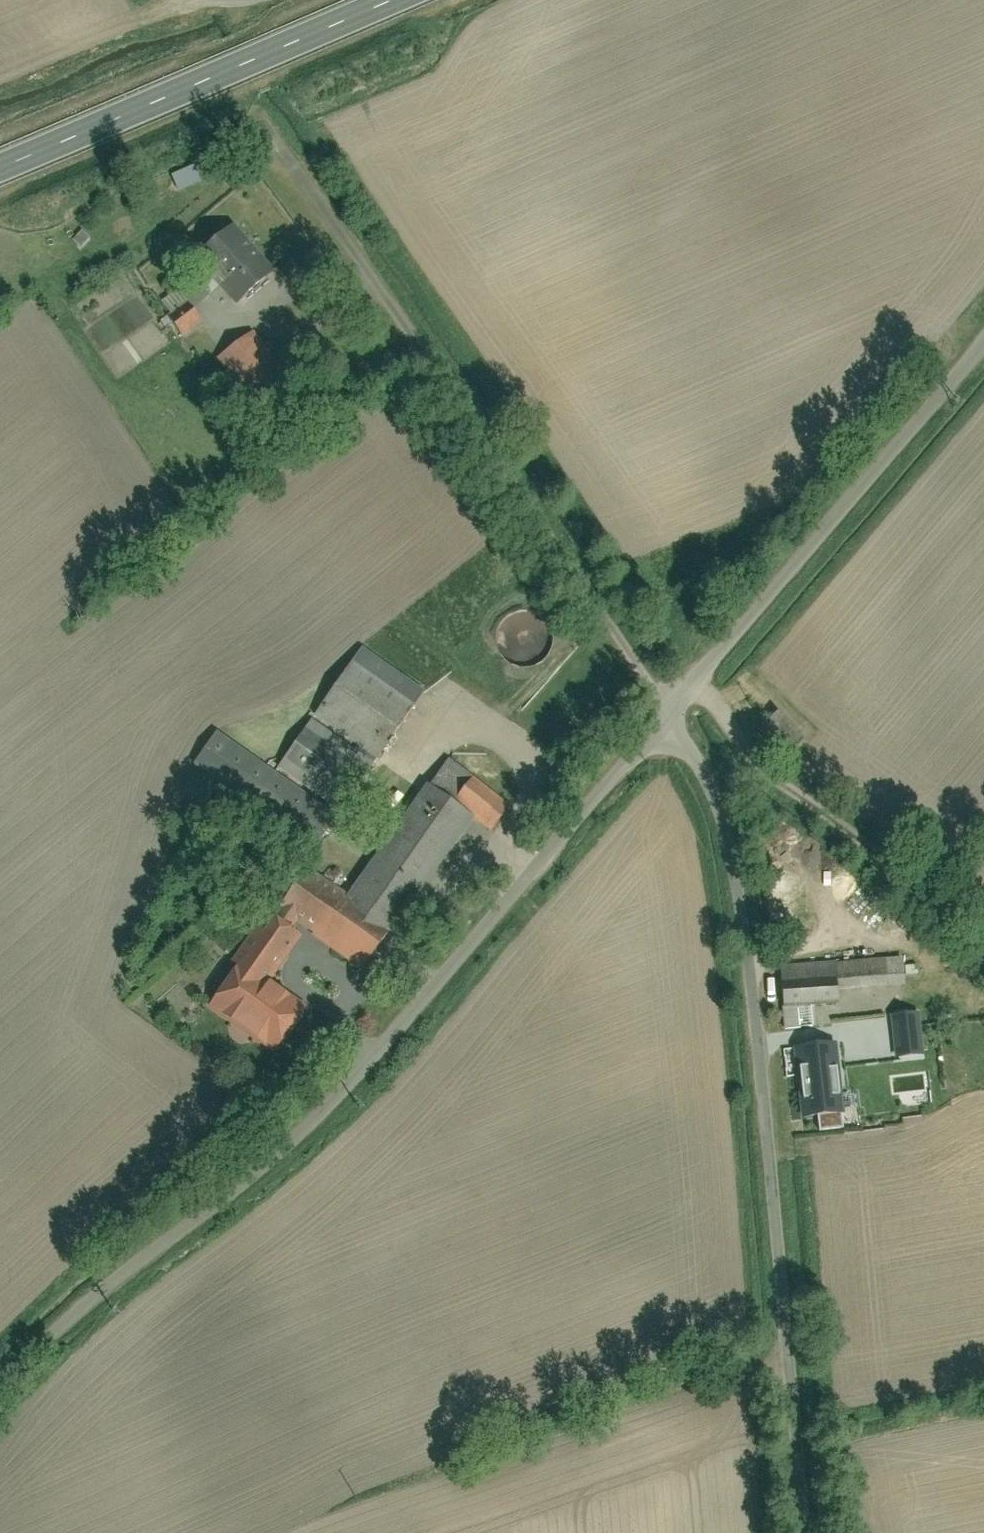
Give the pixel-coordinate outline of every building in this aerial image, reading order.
[(271,270),(232,227),(196,259),(234,303),(271,270)] [(183,291),(165,303),(186,337),(204,325),(183,291)] [(285,373),(252,331),(213,361),(245,404),(285,373)] [(215,732),(189,769),(307,848),(331,812),(340,817),(423,694),(359,650),(276,773),(215,732)] [(762,732),(789,755),(808,731),(781,709),(762,732)] [(266,915),(202,1006),(271,1054),(304,1006),(269,982),(298,940),(289,934),(296,925),(363,972),(472,817),(490,830),(509,803),(445,758),(349,895),(307,866),(271,919),(266,915)] [(902,959),(777,964),(779,1006),(839,1003),(838,983),(903,980),(902,959)] [(927,1055),(925,1009),(896,1011),(898,1057),(927,1055)] [(834,1046),(792,1051),(800,1115),(842,1110),(834,1046)]
